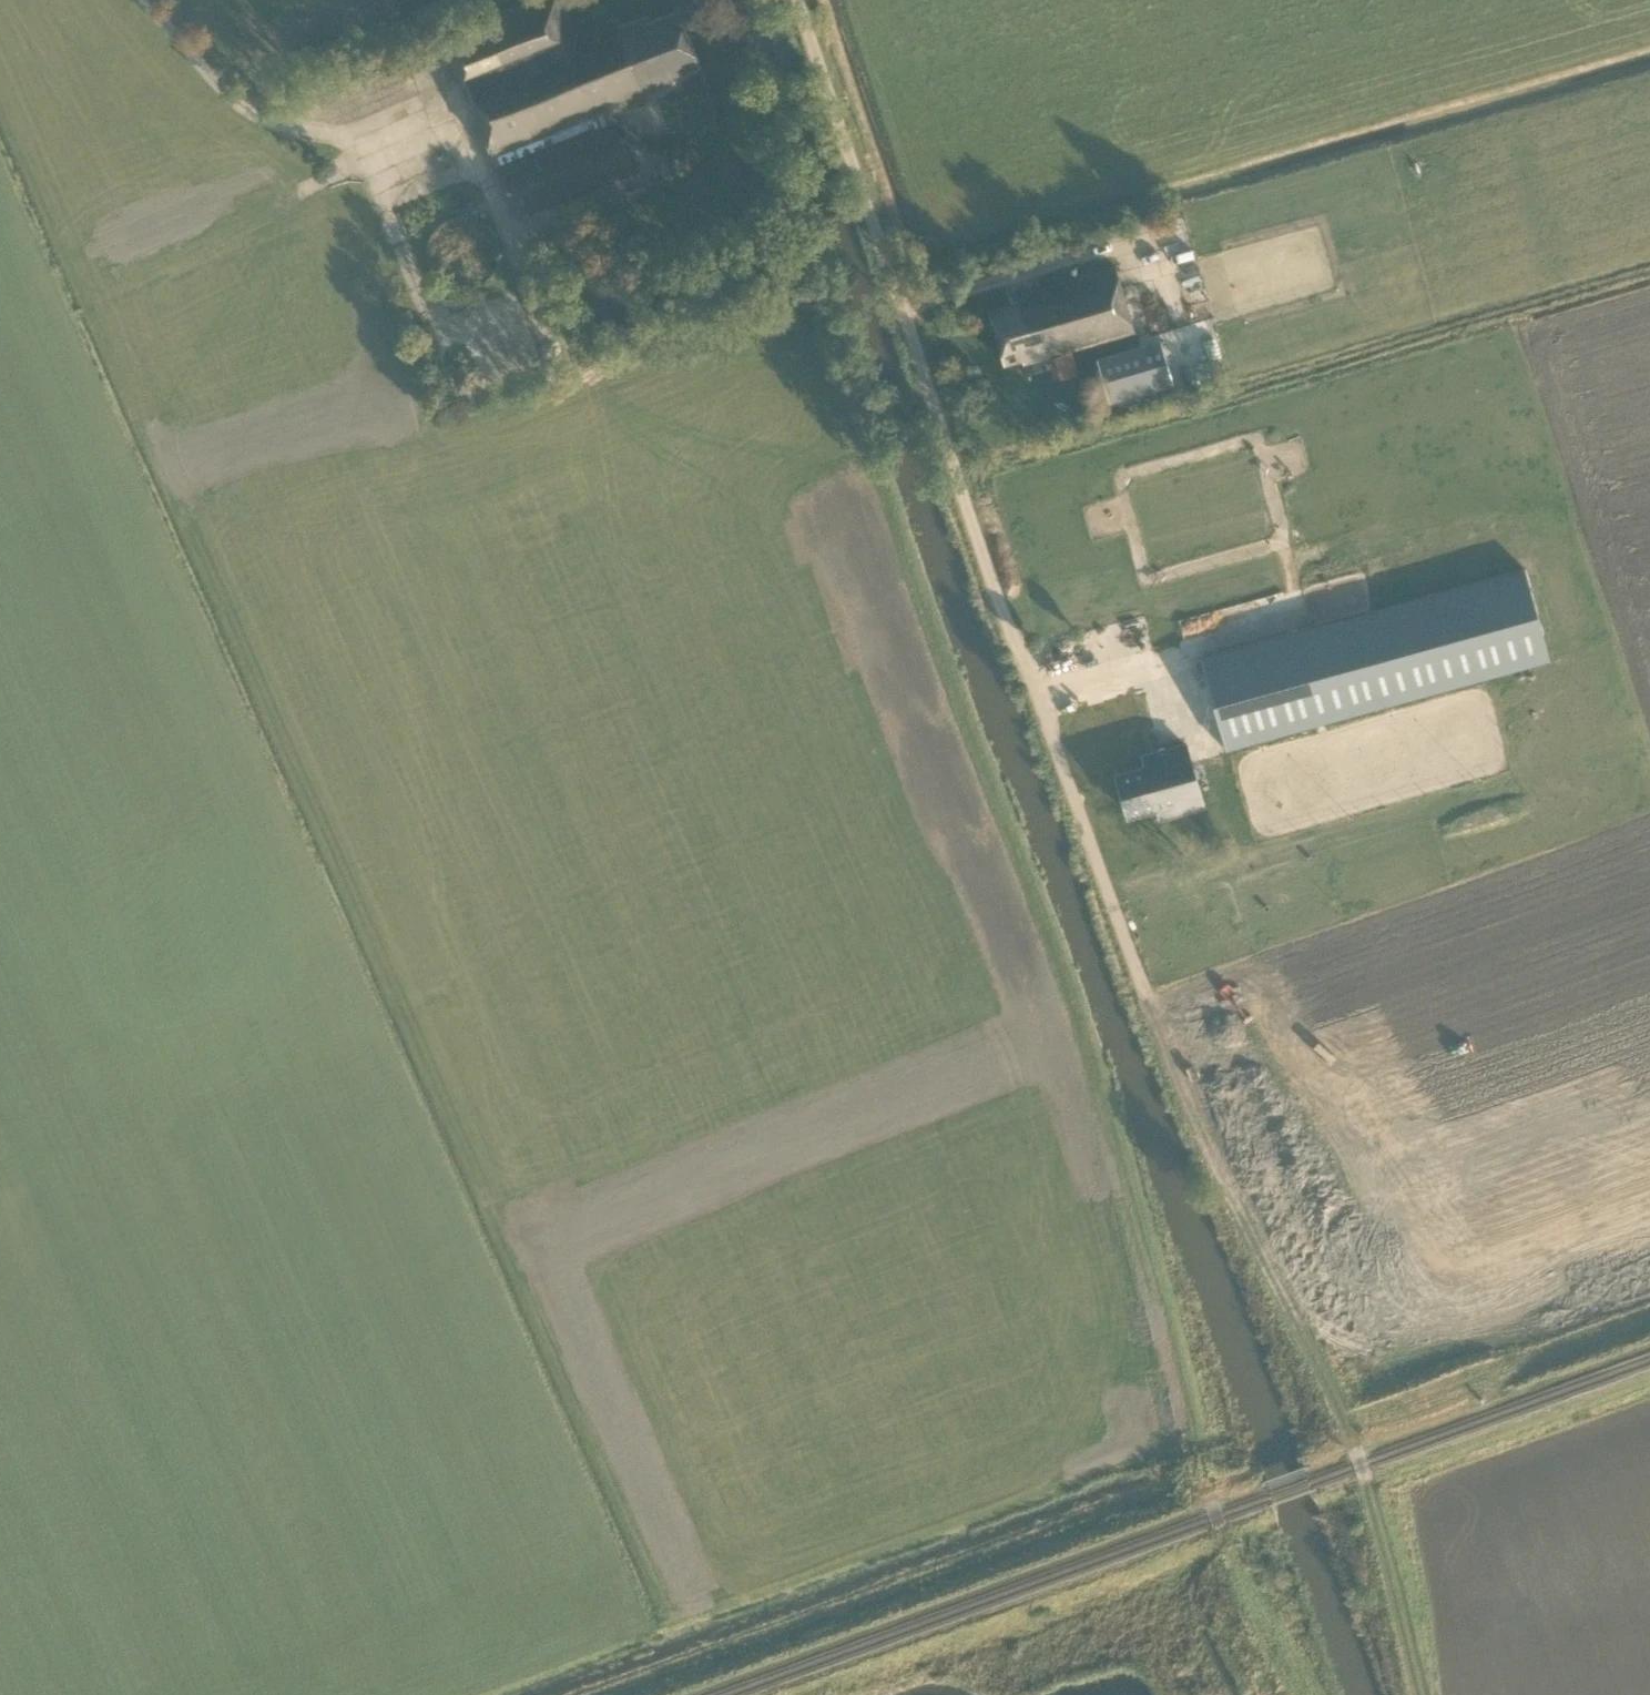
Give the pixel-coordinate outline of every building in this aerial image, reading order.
[(563,0),(526,0),(445,32),(516,215),(633,169),(611,113),(647,99),(644,92),(674,81),(672,75),(699,64),(678,10),(650,21),(648,15),(619,26),(615,18),(575,33),(563,0)] [(690,167),(683,149),(657,159),(664,177),(690,167)] [(1135,331),(1115,265),(1011,296),(1013,303),(989,310),(1005,364),(1023,359),(1024,363),(1135,331)] [(1174,384),(1161,340),(1097,359),(1110,403),(1174,384)] [(1200,657),(1226,749),(1549,659),(1524,567),(1200,657)] [(1159,764),(1118,776),(1128,812),(1169,801),(1173,813),(1193,808),(1190,795),(1199,793),(1185,744),(1156,752),(1159,764)]
